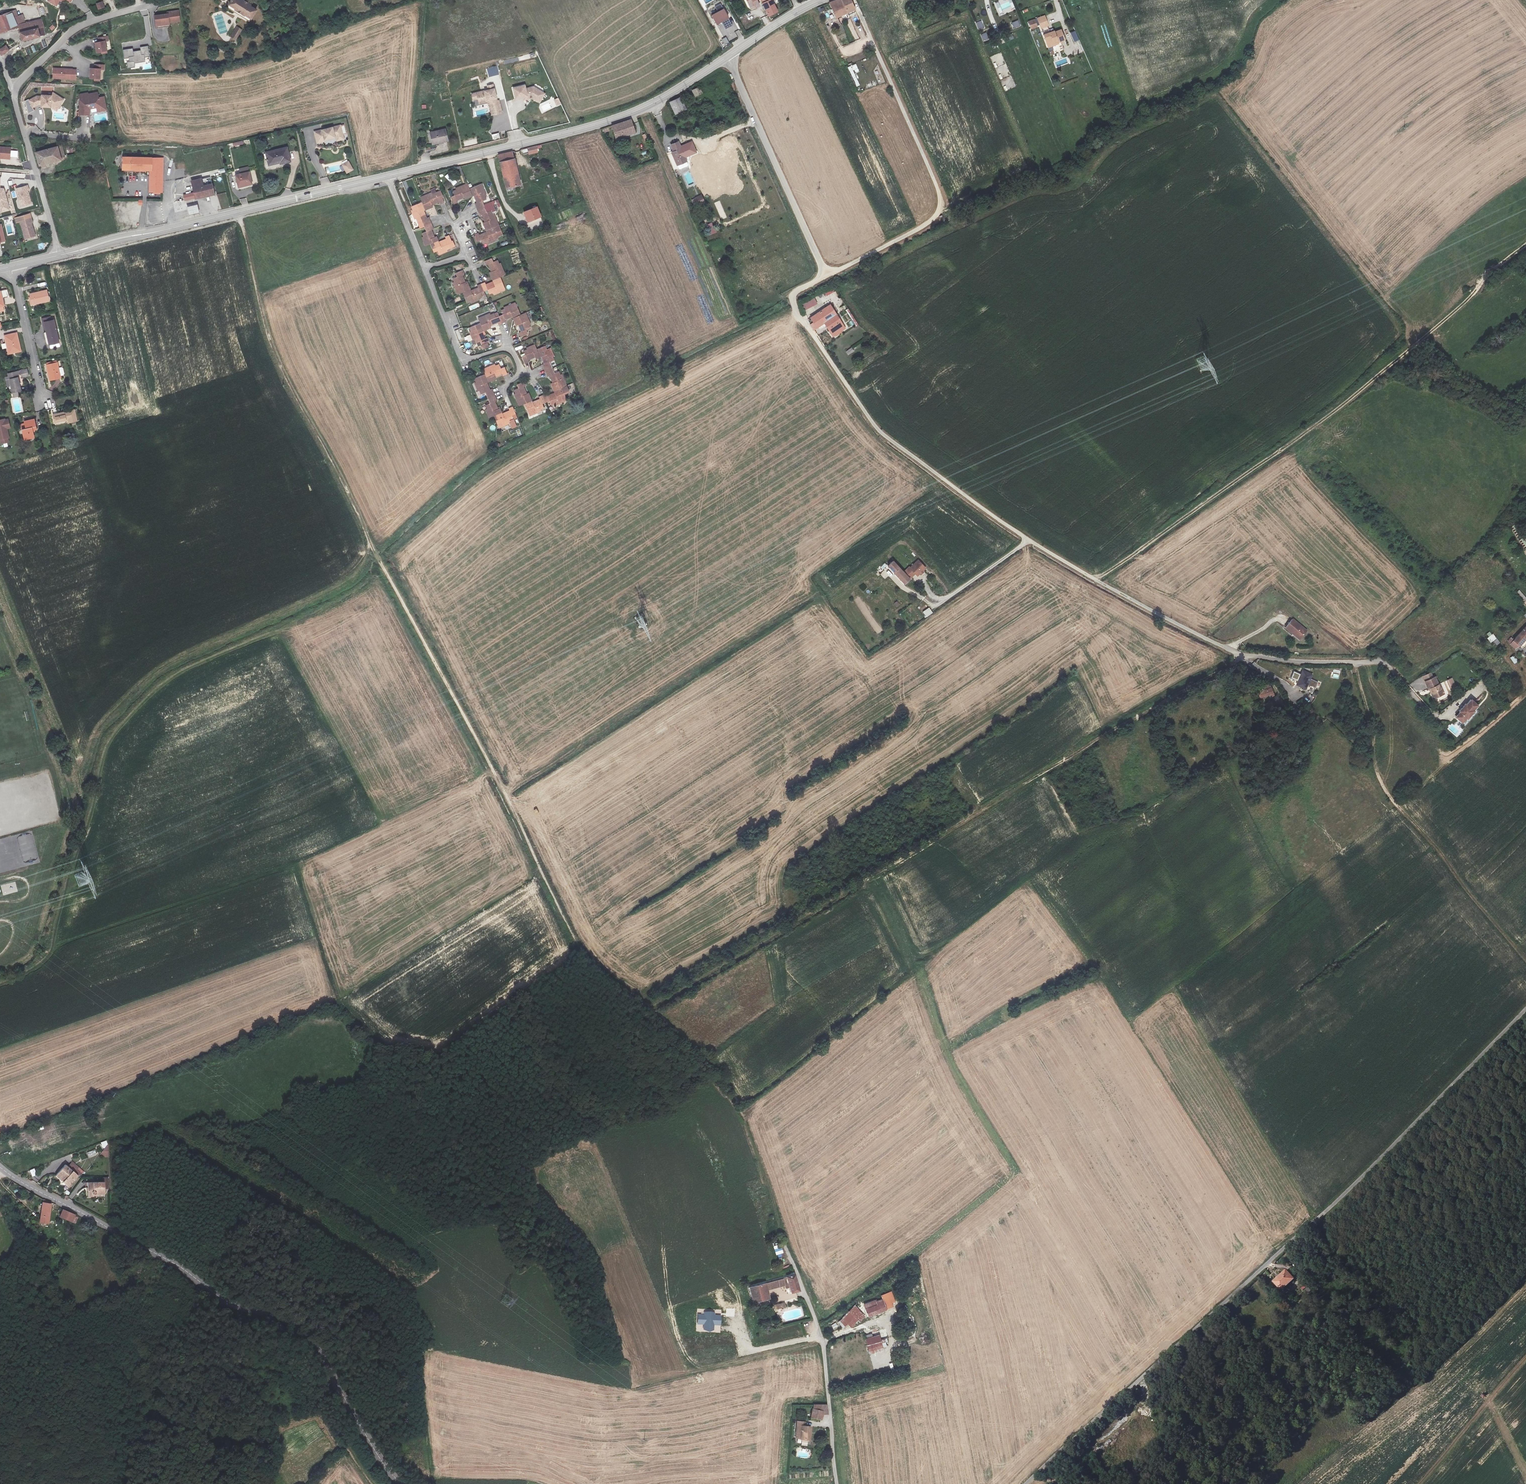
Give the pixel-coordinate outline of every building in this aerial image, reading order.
[(52,4),(61,8),(63,3),(70,1),(75,4),(77,0),(54,0),(52,4)] [(260,8),(254,5),(255,3),(248,0),(235,0),(232,5),(233,9),(254,19),(260,8)] [(749,9),(752,8),(753,11),(759,8),(755,1),(755,0),(745,0),(749,9)] [(770,18),(777,15),(770,0),(761,0),(770,18)] [(1015,10),(1012,0),(1001,0),(994,3),(999,16),(1015,10)] [(99,10),(105,7),(103,1),(96,3),(99,10)] [(833,22),(854,14),(849,2),(841,3),(827,7),(833,22)] [(168,13),(156,15),(157,27),(170,26),(170,21),(181,20),(179,10),(168,11),(168,13)] [(727,10),(715,16),(719,25),(732,19),(727,10)] [(17,12),(7,15),(9,20),(15,18),(17,23),(20,22),(17,12)] [(15,18),(9,20),(7,15),(0,17),(0,32),(18,27),(15,18)] [(25,43),(34,40),(31,30),(38,27),(42,26),(45,25),(43,18),(40,19),(20,25),(25,43)] [(1041,19),(1035,21),(1039,31),(1046,28),(1041,19)] [(976,23),(979,31),(985,28),(981,20),(976,23)] [(1013,29),(1021,26),(1018,20),(1011,23),(1013,29)] [(41,37),(38,27),(31,30),(34,40),(41,37)] [(1074,42),(1079,40),(1075,31),(1070,33),(1074,42)] [(984,42),(989,39),(986,32),(981,35),(984,42)] [(1052,33),(1042,37),(1046,47),(1056,43),(1057,44),(1063,42),(1059,32),(1053,34),(1052,33)] [(110,41),(109,37),(101,38),(101,42),(97,42),(98,52),(102,51),(107,51),(106,41),(110,41)] [(11,51),(7,46),(0,50),(0,51),(3,56),(11,51)] [(133,48),(123,49),(125,63),(127,63),(128,68),(135,67),(135,63),(145,61),(145,57),(150,56),(148,46),(141,47),(141,50),(133,51),(133,48)] [(1002,52),(991,57),(1004,91),(1016,86),(1011,75),(1002,52)] [(104,68),(104,64),(95,65),(95,69),(91,69),(91,78),(96,78),(101,78),(100,68),(104,68)] [(848,67),(856,87),(865,84),(857,64),(848,67)] [(488,76),(499,75),(498,66),(487,68),(488,76)] [(71,70),(52,69),(52,76),(57,76),(57,79),(74,79),(74,70),(71,70)] [(498,91),(481,95),(482,100),(491,98),(492,100),(496,99),(497,104),(499,103),(502,115),(511,112),(508,101),(506,101),(505,95),(503,95),(503,94),(504,93),(502,85),(497,86),(498,91)] [(534,87),(523,90),(525,100),(533,99),(535,98),(536,101),(541,100),(550,101),(552,91),(543,89),(535,91),(534,87)] [(692,94),(695,100),(703,97),(700,90),(692,94)] [(88,94),(79,95),(80,99),(84,99),(83,102),(80,102),(79,115),(89,116),(89,109),(96,108),(100,107),(101,110),(106,109),(104,98),(99,99),(98,93),(88,95),(88,94)] [(37,98),(30,102),(34,109),(40,105),(40,103),(42,104),(42,105),(51,105),(56,108),(58,103),(61,105),(64,100),(53,94),(51,97),(42,96),(42,98),(37,98)] [(680,97),(675,101),(676,102),(670,105),(675,117),(683,114),(679,103),(682,101),(680,97)] [(100,107),(96,108),(102,116),(111,115),(106,109),(101,110),(100,107)] [(635,134),(632,122),(613,127),(616,139),(635,134)] [(346,137),(348,135),(345,125),(319,131),(322,143),(328,141),(329,140),(340,137),(342,138),(346,137)] [(452,128),(437,131),(440,142),(455,139),(452,128)] [(688,162),(680,144),(673,148),(676,154),(674,155),(678,166),(688,162)] [(531,147),(532,151),(533,153),(542,151),(541,145),(531,147)] [(0,147),(0,158),(5,158),(5,156),(16,157),(16,147),(6,146),(6,147),(0,147)] [(59,147),(39,152),(42,165),(63,160),(59,147)] [(291,149),(279,152),(282,164),(285,163),(285,165),(295,162),(291,149)] [(505,170),(519,166),(516,151),(501,155),(505,170)] [(270,154),(273,166),(282,164),(279,152),(270,154)] [(148,192),(163,193),(163,158),(122,156),(121,170),(149,171),(148,192)] [(349,160),(342,164),(347,174),(354,170),(349,160)] [(524,184),(519,166),(505,170),(510,188),(524,184)] [(689,186),(695,184),(689,171),(683,174),(689,186)] [(253,172),(238,176),(241,189),(256,185),(253,172)] [(10,210),(5,188),(1,187),(1,177),(0,177),(0,213),(10,210)] [(195,200),(214,195),(212,183),(203,185),(202,178),(190,180),(195,200)] [(450,197),(452,204),(456,203),(455,201),(462,198),(463,200),(473,196),(475,203),(474,204),(478,216),(481,215),(483,223),(481,223),(485,233),(478,236),(477,234),(473,235),(476,241),(479,240),(481,244),(484,243),(485,245),(490,243),(489,242),(493,241),(492,239),(501,236),(493,214),(491,215),(489,211),(488,212),(486,207),(483,208),(481,202),(485,201),(484,197),(486,196),(484,192),(483,192),(480,185),(468,190),(467,185),(459,188),(459,187),(454,189),(455,191),(452,192),(454,196),(450,197)] [(450,242),(448,236),(444,237),(445,240),(437,243),(435,237),(433,237),(430,230),(432,229),(427,218),(426,219),(423,211),(432,208),(431,205),(439,202),(439,205),(444,203),(441,196),(438,198),(436,193),(432,195),(431,193),(423,196),(425,201),(414,205),(415,208),(411,210),(413,215),(412,215),(414,220),(416,219),(417,222),(420,221),(425,232),(422,234),(423,237),(421,238),(423,242),(424,242),(426,245),(429,244),(433,253),(436,251),(437,253),(441,252),(441,253),(445,251),(445,249),(448,248),(447,244),(450,242)] [(706,203),(703,197),(695,200),(698,207),(706,203)] [(198,204),(187,207),(189,215),(200,212),(198,204)] [(539,207),(527,212),(531,221),(543,216),(539,207)] [(31,218),(21,221),(25,239),(35,236),(31,223),(33,223),(31,218)] [(713,223),(707,225),(710,235),(716,233),(713,223)] [(488,258),(483,261),(484,265),(486,264),(489,272),(487,273),(491,283),(484,285),(483,283),(475,286),(476,288),(469,291),(465,282),(463,282),(460,275),(462,274),(460,270),(454,273),(455,277),(451,278),(452,282),(450,282),(452,287),(453,287),(456,294),(460,292),(464,303),(468,301),(468,302),(472,301),(473,301),(477,300),(476,298),(479,297),(478,292),(485,289),(487,293),(489,292),(490,294),(494,293),(494,292),(497,290),(497,289),(501,287),(497,277),(501,275),(498,268),(499,268),(497,263),(495,264),(494,261),(490,262),(488,258)] [(46,289),(28,294),(31,305),(49,301),(46,289)] [(814,299),(803,305),(806,310),(818,304),(814,299)] [(484,348),(489,346),(487,342),(489,341),(487,337),(486,338),(483,331),(492,327),(491,325),(498,322),(499,324),(506,321),(505,319),(513,316),(517,326),(520,325),(522,332),(520,333),(521,337),(528,335),(526,331),(531,329),(529,326),(532,325),(530,321),(528,322),(525,314),(523,315),(518,302),(511,305),(510,304),(505,306),(506,308),(501,309),(502,313),(495,316),(494,312),(489,314),(489,312),(484,314),(485,315),(480,317),(482,322),(471,327),(473,330),(471,331),(472,334),(471,335),(473,339),(476,338),(477,342),(481,340),(484,348)] [(845,328),(830,305),(810,318),(814,323),(810,326),(814,330),(824,323),(833,336),(845,328)] [(56,336),(53,321),(44,323),(46,333),(43,333),(44,339),(56,336)] [(19,350),(15,334),(5,336),(8,353),(19,350)] [(522,358),(524,363),(528,362),(527,360),(534,357),(535,359),(542,357),(545,365),(543,365),(547,377),(549,376),(552,383),(550,384),(554,394),(546,397),(545,395),(538,398),(538,400),(531,403),(527,393),(524,394),(522,387),(524,386),(522,382),(516,384),(518,388),(514,390),(515,393),(512,394),(514,399),(515,398),(518,406),(523,404),(527,416),(534,413),(535,414),(539,412),(538,410),(542,409),(540,405),(548,402),(549,406),(553,405),(553,406),(558,405),(557,404),(563,402),(562,400),(565,399),(562,388),(565,387),(561,375),(559,376),(558,373),(554,374),(550,363),(553,361),(552,358),(554,358),(552,353),(551,354),(549,350),(547,351),(545,346),(537,349),(536,346),(531,347),(531,346),(526,348),(527,351),(524,352),(525,356),(522,358)] [(57,363),(48,366),(51,380),(61,378),(57,363)] [(514,413),(511,407),(506,408),(508,411),(501,413),(498,407),(496,408),(493,401),(495,400),(491,388),(488,389),(485,381),(495,378),(494,376),(502,373),(503,375),(506,373),(504,367),(500,368),(499,364),(495,365),(495,363),(486,366),(488,371),(476,375),(478,379),(474,380),(476,385),(475,386),(476,390),(479,389),(480,392),(484,390),(489,402),(485,403),(486,407),(484,409),(485,413),(487,412),(489,415),(492,414),(497,426),(503,424),(504,424),(508,422),(510,427),(514,426),(510,414),(514,413)] [(27,368),(8,372),(9,375),(11,385),(13,393),(21,391),(17,376),(21,375),(21,376),(22,376),(28,374),(27,368)] [(25,390),(22,376),(21,376),(21,375),(17,376),(21,391),(25,390)] [(69,421),(70,423),(77,421),(74,411),(54,416),(56,424),(69,421)] [(0,421),(0,440),(8,438),(9,438),(6,429),(10,428),(8,420),(5,421),(4,419),(0,421)] [(35,432),(33,422),(24,425),(21,425),(23,432),(25,442),(34,440),(32,433),(35,432)] [(903,572),(909,578),(914,574),(916,575),(925,567),(917,560),(909,568),(909,567),(903,572)] [(909,578),(903,572),(893,561),(892,562),(888,566),(904,584),(909,578)] [(1520,589),(1516,593),(1525,606),(1525,597),(1520,589)] [(927,617),(933,613),(930,607),(923,611),(927,617)] [(1303,631),(1290,619),(1282,628),(1289,634),(1290,633),(1297,638),(1303,631)] [(1510,644),(1515,649),(1519,644),(1520,645),(1525,638),(1525,626),(1510,644)] [(1500,643),(1490,631),(1485,635),(1494,647),(1500,643)] [(1484,651),(1489,646),(1485,642),(1482,644),(1481,643),(1479,645),(1484,651)] [(1312,674),(1302,670),(1296,684),(1305,688),(1312,674)] [(1438,674),(1428,678),(1431,686),(1433,685),(1434,689),(1433,689),(1436,696),(1446,692),(1444,685),(1442,686),(1441,682),(1438,674)] [(8,681),(1,683),(3,690),(10,688),(8,681)] [(1274,695),(1269,682),(1256,687),(1259,697),(1268,694),(1270,697),(1274,695)] [(12,693),(14,700),(20,699),(19,691),(12,693)] [(1462,710),(1457,715),(1463,720),(1468,716),(1468,717),(1475,710),(1474,709),(1479,704),(1473,699),(1468,703),(1467,702),(1461,709),(1462,710)] [(0,704),(3,711),(10,709),(8,701),(0,704)] [(1274,708),(1271,701),(1262,704),(1265,712),(1274,708)] [(1300,712),(1305,707),(1300,702),(1295,706),(1300,712)] [(16,715),(18,722),(26,720),(23,712),(16,715)] [(7,722),(9,730),(17,728),(14,720),(7,722)] [(1454,725),(1452,723),(1447,727),(1455,736),(1463,730),(1457,722),(1454,725)] [(25,750),(17,751),(19,759),(27,757),(25,750)] [(11,767),(14,775),(21,773),(19,765),(11,767)] [(52,795),(60,793),(58,786),(50,788),(52,795)] [(1,885),(3,894),(17,892),(16,883),(1,885)] [(74,1166),(65,1173),(70,1180),(67,1183),(71,1189),(84,1180),(74,1166)] [(70,1180),(65,1173),(62,1175),(67,1183),(70,1180)] [(96,1201),(102,1200),(101,1195),(110,1193),(108,1183),(92,1187),(96,1201)] [(53,1205),(45,1200),(41,1220),(48,1222),(51,1206),(53,1206),(53,1205)] [(62,1218),(73,1223),(75,1217),(71,1215),(65,1211),(62,1218)] [(773,1247),(776,1255),(783,1253),(780,1244),(773,1247)] [(1289,1272),(1276,1282),(1283,1290),(1296,1281),(1289,1272)] [(749,1287),(755,1308),(769,1304),(765,1291),(788,1285),(791,1293),(799,1290),(793,1275),(749,1287)] [(889,1296),(882,1299),(886,1309),(892,1306),(891,1304),(893,1304),(889,1296)] [(868,1316),(886,1309),(882,1299),(876,1301),(875,1300),(863,1304),(868,1316)] [(842,1318),(847,1323),(850,1327),(857,1319),(859,1322),(865,1316),(858,1308),(862,1304),(858,1300),(849,1311),(848,1310),(842,1318)] [(785,1302),(774,1305),(775,1310),(786,1307),(785,1302)] [(698,1314),(697,1325),(703,1325),(703,1332),(714,1332),(714,1325),(721,1326),(721,1315),(715,1315),(715,1312),(703,1312),(703,1314),(698,1314)] [(842,1327),(847,1323),(842,1318),(838,1322),(842,1327)] [(879,1334),(865,1338),(869,1354),(883,1350),(883,1347),(886,1345),(884,1338),(880,1339),(879,1334)] [(813,1404),(811,1408),(822,1409),(821,1413),(827,1414),(827,1404),(813,1404)] [(822,1409),(811,1408),(809,1418),(820,1419),(821,1413),(822,1409)] [(805,1422),(797,1421),(795,1437),(809,1439),(810,1426),(805,1425),(805,1422)]
